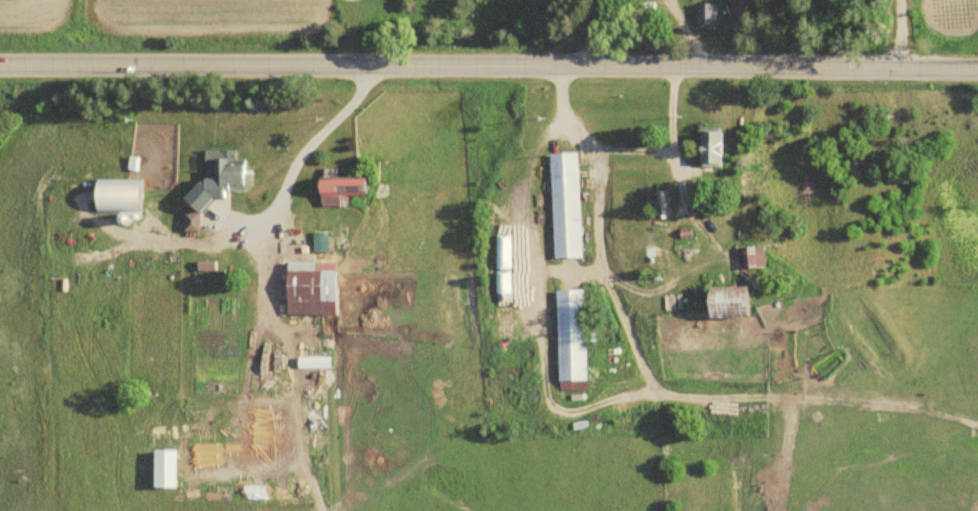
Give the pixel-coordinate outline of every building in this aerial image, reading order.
[(752,19),(752,0),(735,0),(735,19),(752,19)] [(719,23),(719,2),(697,2),(697,23),(719,23)] [(704,127),(704,165),(731,165),(731,127),(704,127)] [(552,152),(558,258),(586,256),(581,151),(552,152)] [(257,189),(257,156),(218,156),(218,189),(257,189)] [(326,176),(326,204),(352,204),(352,193),(382,193),(383,176),(326,176)] [(149,178),(104,178),(104,210),(149,210),(149,178)] [(671,217),(671,190),(661,190),(661,217),(671,217)] [(205,230),(205,210),(189,210),(189,230),(205,230)] [(750,267),(766,264),(764,246),(747,249),(750,267)] [(345,260),(293,262),(294,314),(346,313),(345,260)] [(768,312),(768,285),(719,286),(719,312),(768,312)] [(589,288),(559,289),(564,390),(594,388),(589,288)]
